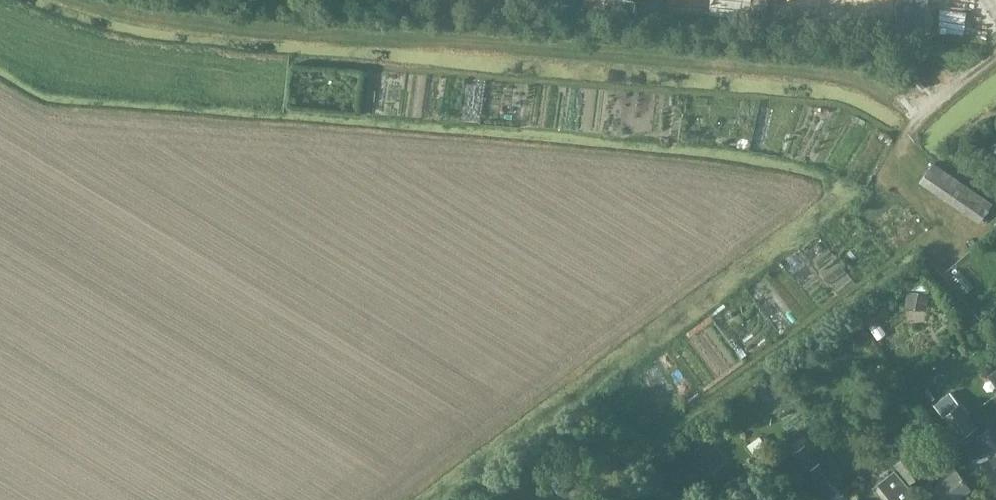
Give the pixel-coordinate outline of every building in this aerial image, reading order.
[(986,144),(995,157),(995,136),(986,144)] [(979,223),(992,203),(932,162),(918,182),(979,223)] [(925,312),(929,295),(908,291),(904,307),(925,312)] [(959,437),(975,425),(959,403),(943,415),(959,437)] [(992,424),(976,436),(989,454),(988,454),(995,465),(995,421),(992,424)] [(809,470),(819,463),(805,443),(795,451),(809,470)] [(912,491),(907,485),(923,474),(907,452),(892,464),(895,470),(875,484),(888,499),(901,499),(912,491)] [(955,468),(929,488),(937,499),(952,499),(970,487),(955,468)]
